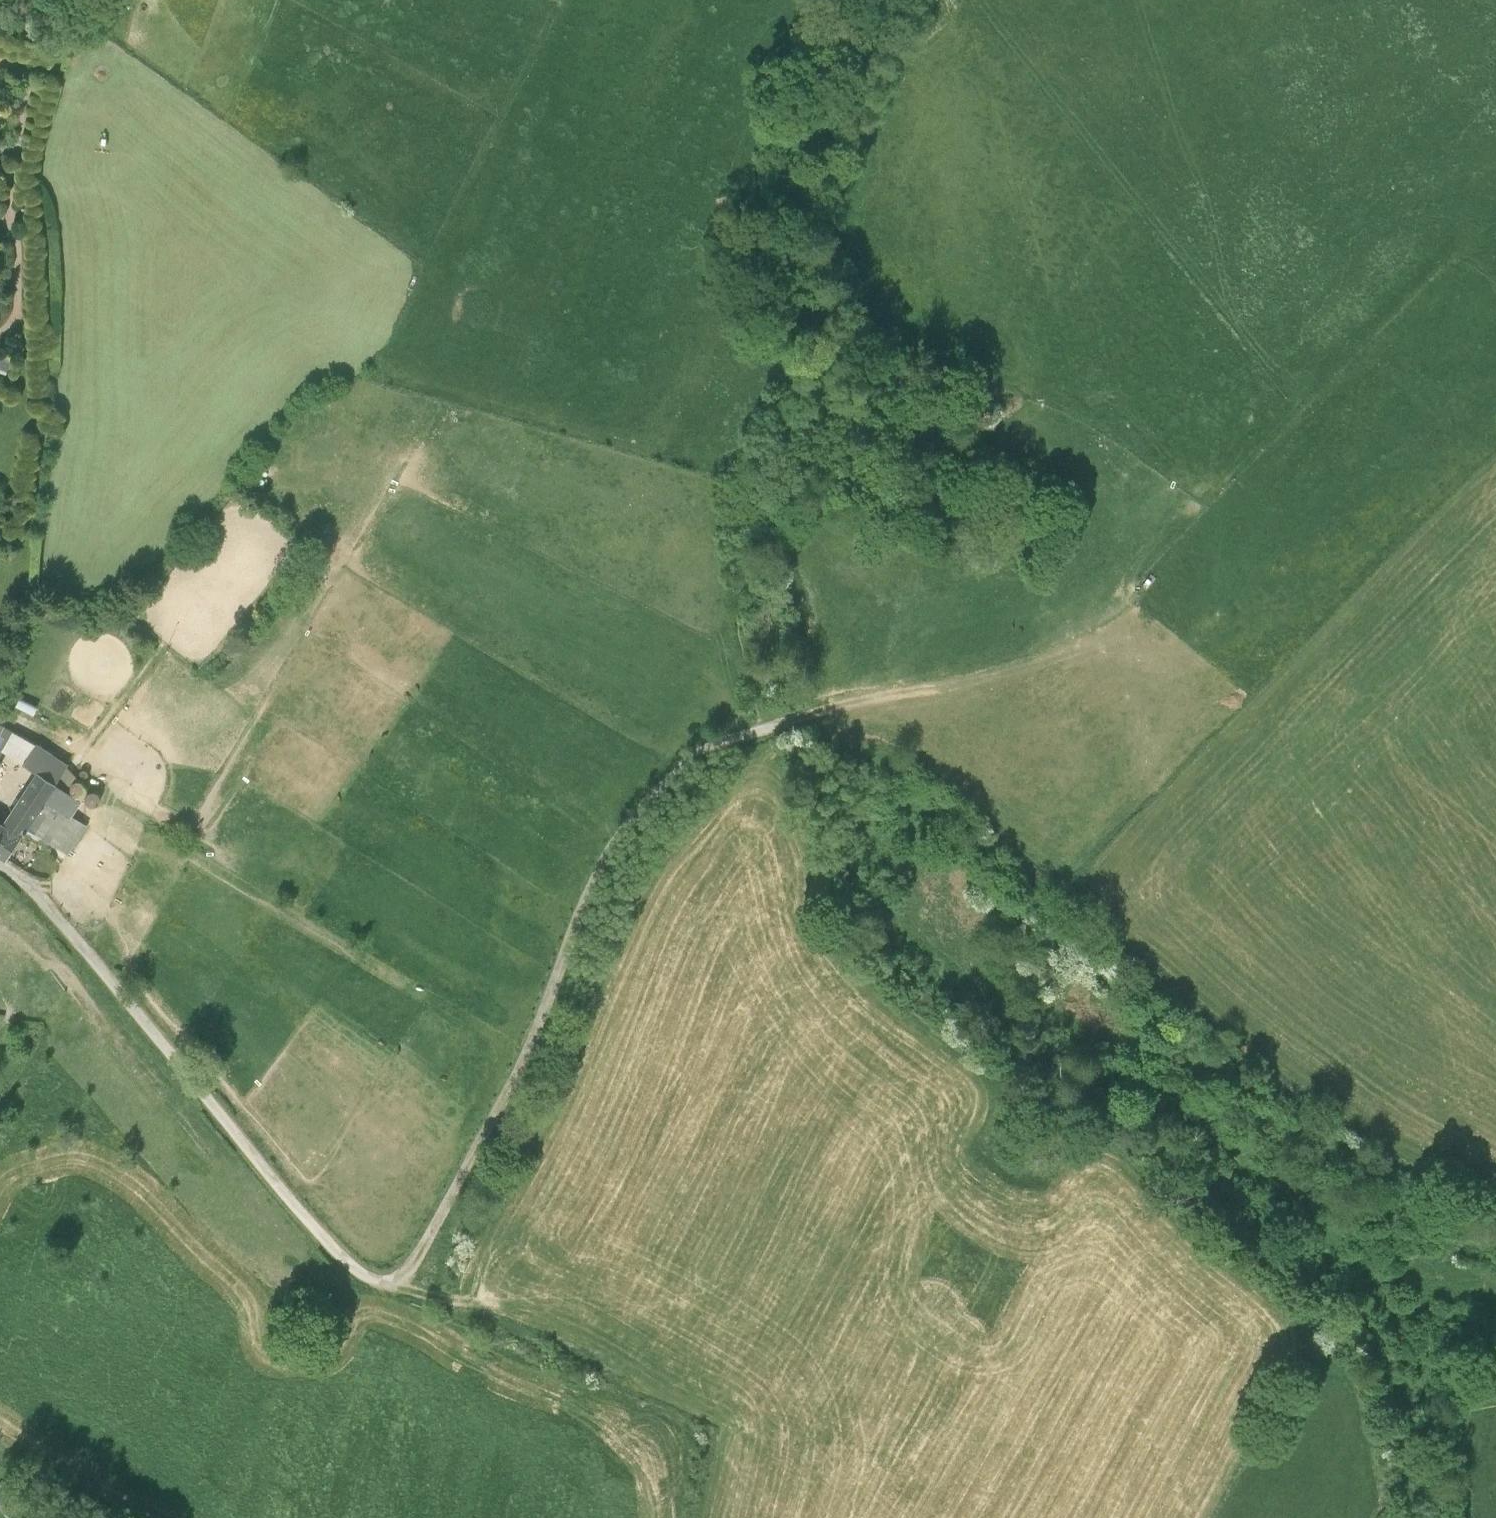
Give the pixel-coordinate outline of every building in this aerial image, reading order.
[(14,751),(41,768),(11,816),(30,828),(55,843),(55,842),(73,853),(92,822),(76,812),(87,794),(63,779),(72,764),(0,719),(0,774),(14,751)] [(12,856),(30,828),(11,816),(0,809),(0,849),(12,856)]
